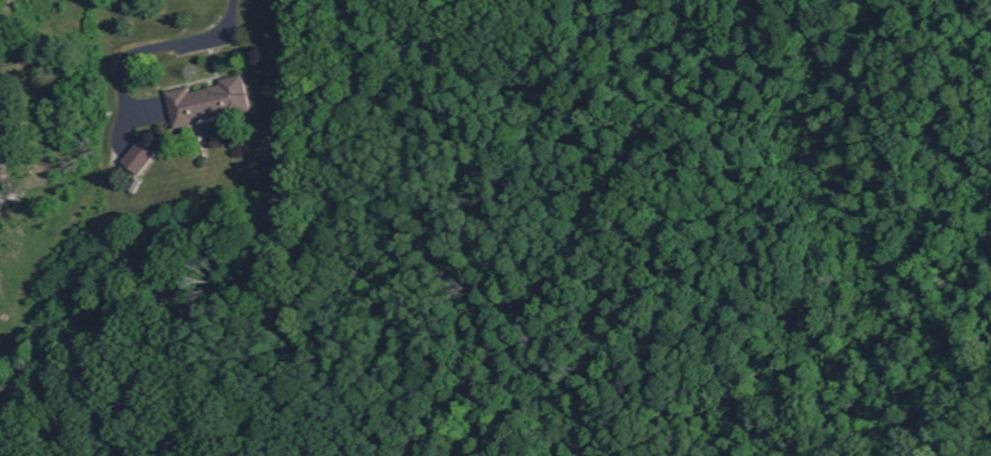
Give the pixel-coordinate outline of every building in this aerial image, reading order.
[(191,91),(190,87),(167,91),(174,126),(252,110),(244,74),(220,79),(221,85),(191,91)] [(158,154),(140,140),(124,161),(141,175),(158,154)]
